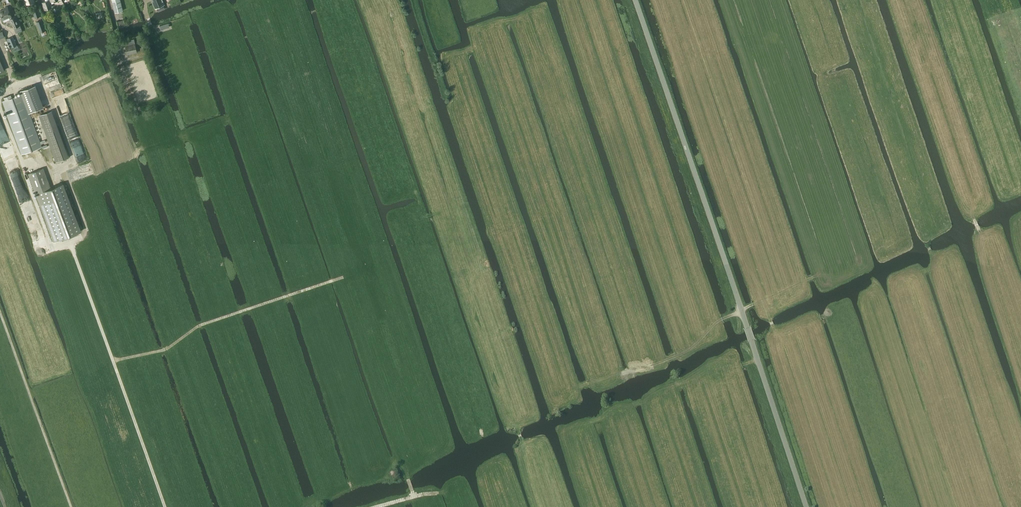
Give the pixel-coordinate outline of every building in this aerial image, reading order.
[(52,7),(49,0),(47,0),(42,2),(44,10),(52,7)] [(121,0),(112,0),(115,12),(123,10),(121,0)] [(19,25),(16,16),(12,18),(8,8),(0,11),(0,14),(2,20),(10,17),(10,18),(14,27),(19,25)] [(35,18),(41,16),(38,8),(32,10),(35,18)] [(46,30),(42,20),(36,22),(40,32),(41,32),(42,36),(47,34),(46,30)] [(12,47),(17,45),(13,36),(8,38),(12,47)] [(124,41),(127,55),(137,52),(134,39),(124,41)] [(22,153),(41,147),(22,94),(12,97),(11,95),(4,97),(5,100),(3,101),(22,153)] [(50,111),(39,115),(56,161),(68,157),(58,128),(56,128),(50,111)] [(29,173),(55,241),(80,231),(62,183),(50,188),(43,168),(29,173)]
